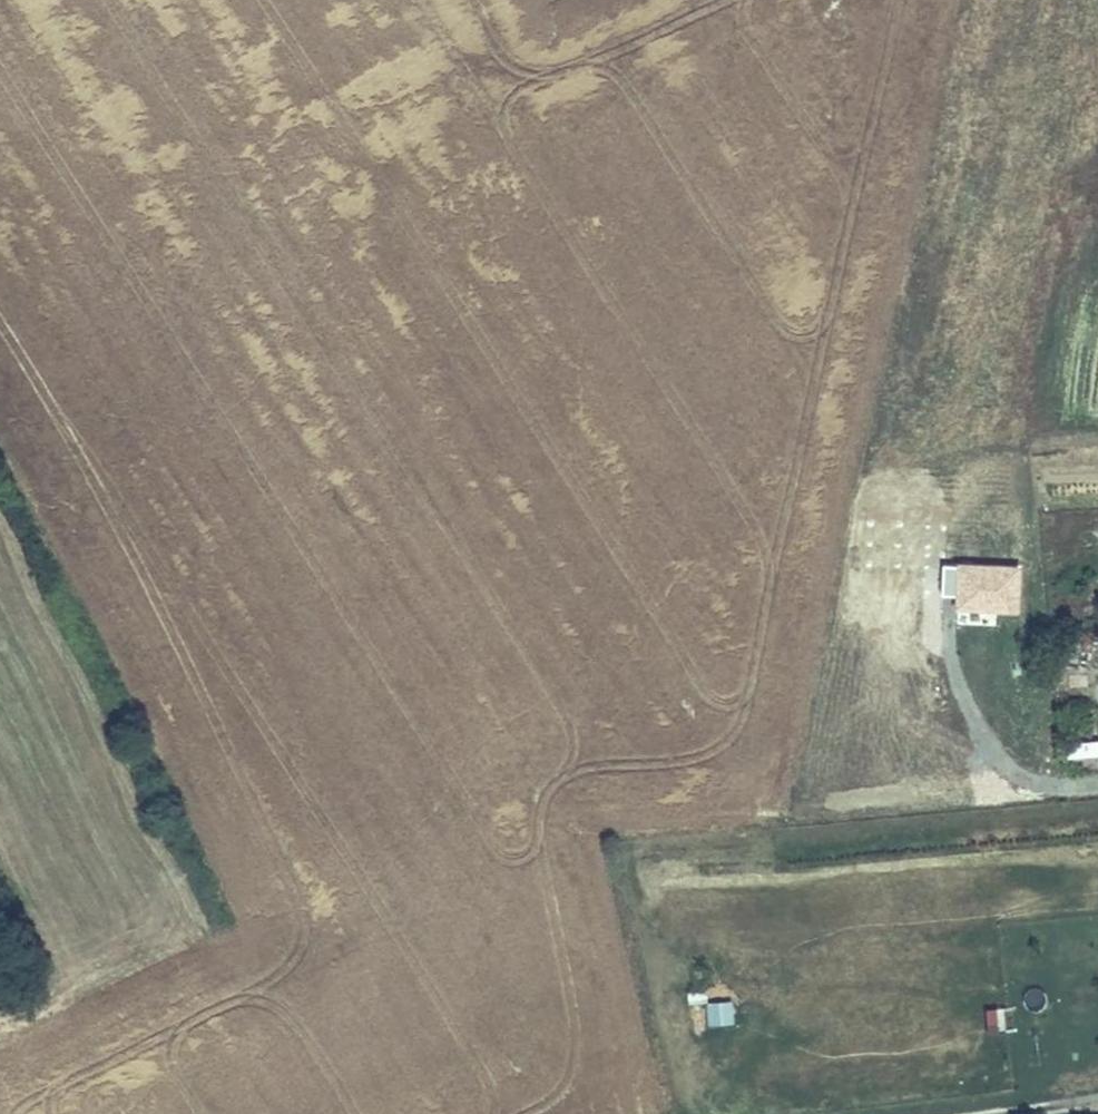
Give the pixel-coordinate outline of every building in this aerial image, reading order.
[(708,1024),(734,1024),(734,1003),(708,1003),(708,1024)]
